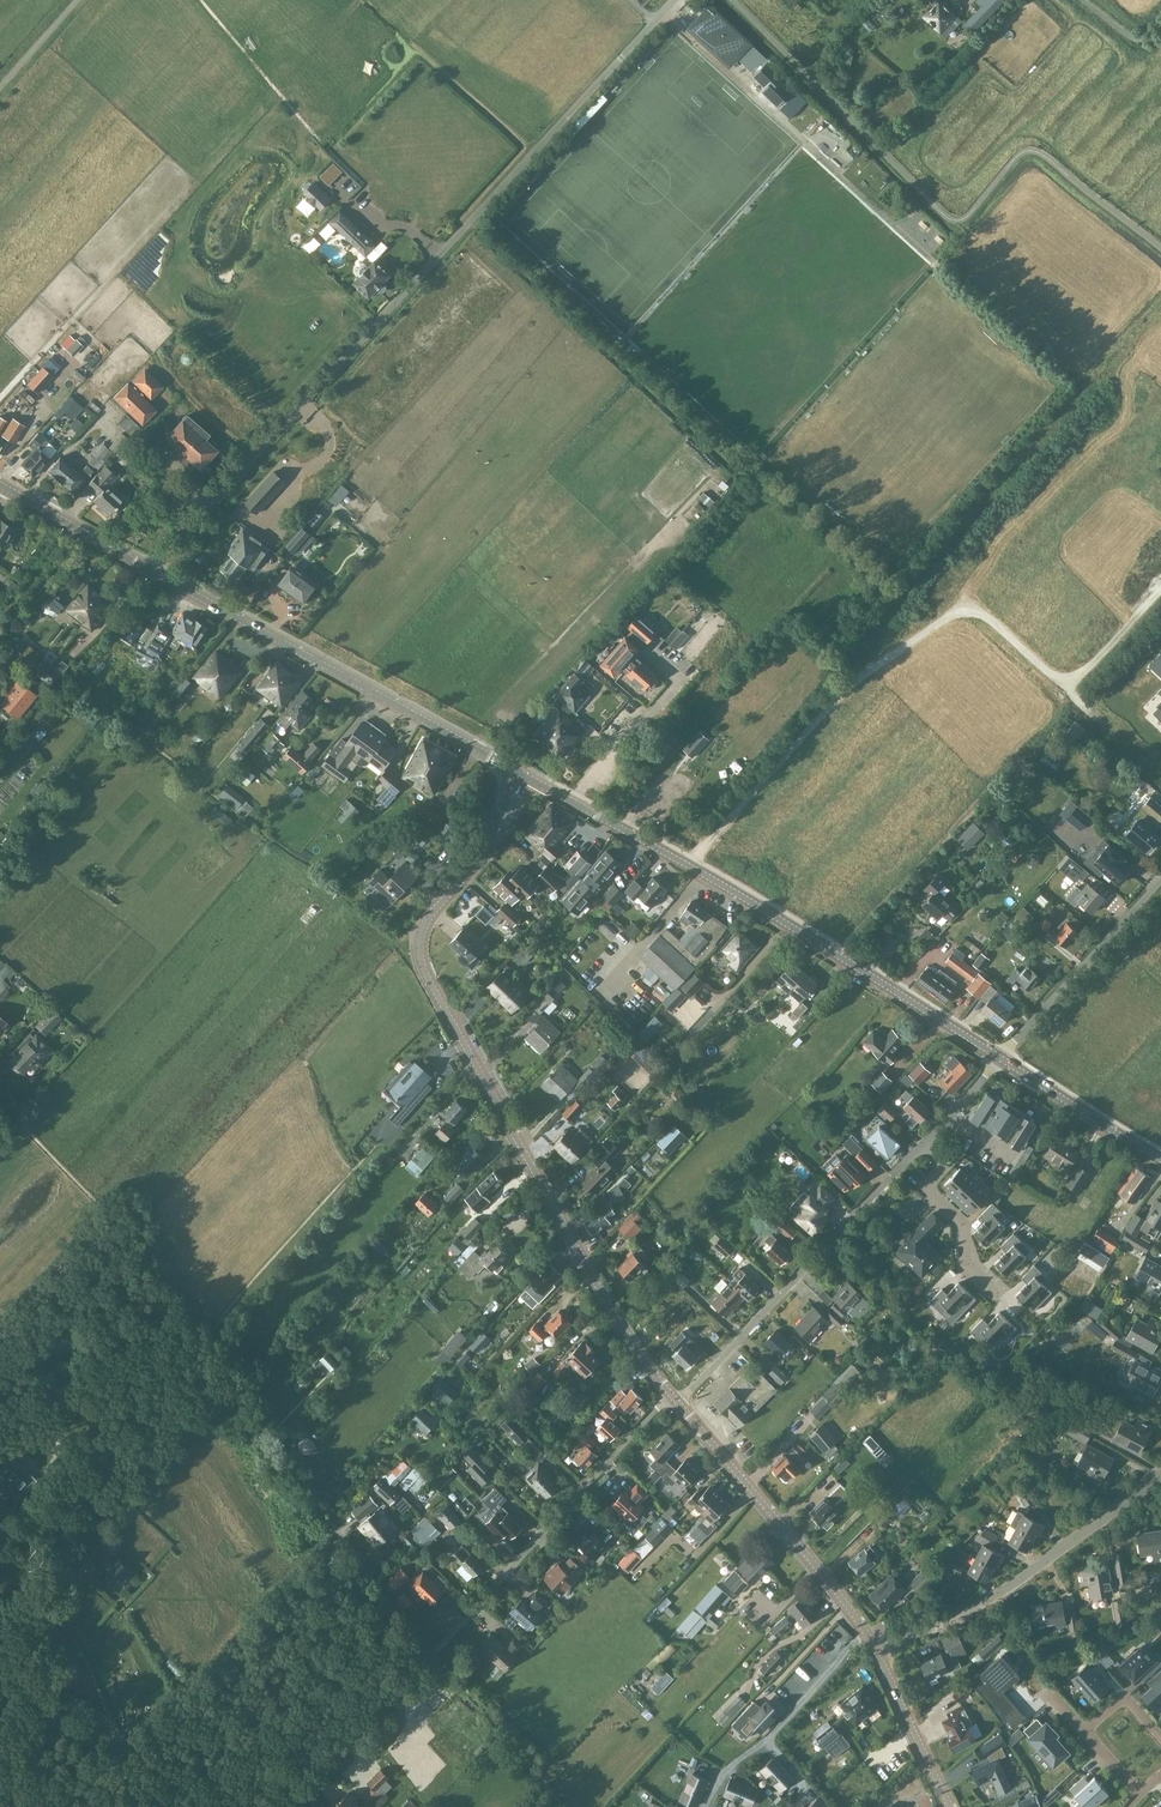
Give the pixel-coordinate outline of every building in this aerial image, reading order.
[(946,38),(962,21),(941,0),(936,0),(920,16),(940,36),(941,34),(946,38)] [(1005,0),(977,0),(976,1),(980,6),(963,23),(973,33),(1005,0)] [(709,4),(686,29),(729,69),(738,59),(752,45),(753,43),(709,4)] [(752,45),(738,59),(755,75),(753,76),(765,89),(762,92),(791,119),(807,102),(803,98),(803,97),(795,89),(792,92),(780,81),(783,78),(767,62),(768,61),(752,45)] [(332,162),(318,176),(327,185),(341,171),(332,162)] [(332,198),(314,181),(303,193),(320,211),(332,198)] [(342,213),(332,223),(344,234),(366,256),(376,246),(353,224),(342,213)] [(391,275),(374,259),(368,266),(364,265),(362,265),(359,266),(357,268),(357,272),(357,274),(358,276),(352,283),(369,299),(376,291),(378,293),(379,293),(382,293),(383,292),(384,291),(386,289),(386,286),(386,284),(385,282),(391,275)] [(75,339),(65,349),(73,356),(83,346),(81,344),(85,340),(79,336),(76,339),(75,339)] [(204,344),(199,350),(203,354),(208,349),(204,344)] [(26,384),(37,394),(52,377),(52,376),(57,371),(47,362),(43,368),(42,367),(26,384)] [(128,384),(128,383),(114,397),(142,424),(154,410),(146,403),(162,387),(143,368),(128,384)] [(59,408),(53,414),(58,419),(64,413),(72,420),(83,407),(69,396),(59,408)] [(118,423),(130,435),(138,426),(126,414),(118,423)] [(181,418),(172,429),(207,459),(215,451),(203,440),(208,434),(186,415),(182,419),(181,418)] [(1,435),(3,436),(14,444),(25,426),(11,418),(5,428),(1,435)] [(76,419),(69,426),(75,433),(83,425),(76,419)] [(207,459),(172,429),(164,439),(170,444),(167,448),(171,452),(169,453),(183,465),(184,464),(190,470),(195,464),(200,468),(207,459)] [(108,448),(114,453),(127,438),(121,433),(108,448)] [(48,443),(37,434),(28,445),(34,450),(21,464),(34,476),(49,458),(40,451),(48,443)] [(102,444),(87,462),(97,470),(112,452),(102,444)] [(113,457),(123,466),(130,458),(120,449),(113,457)] [(63,457),(49,471),(59,480),(59,481),(73,493),(86,479),(85,478),(92,470),(86,465),(80,472),(63,457)] [(105,465),(97,474),(87,485),(98,495),(93,501),(109,516),(123,501),(107,487),(117,476),(105,465)] [(273,472),(245,503),(257,514),(285,483),(273,472)] [(317,511),(308,522),(314,528),(324,517),(317,511)] [(0,519),(0,546),(5,549),(14,534),(10,532),(13,527),(0,519)] [(302,527),(285,546),(294,554),(311,535),(302,527)] [(230,558),(221,569),(238,582),(248,567),(253,571),(269,550),(261,544),(262,543),(251,535),(243,529),(226,551),(224,554),(230,558)] [(193,544),(184,554),(189,558),(191,556),(198,548),(197,548),(193,544)] [(317,584),(308,578),(303,574),(302,576),(300,575),(302,573),(297,569),(296,571),(291,568),(278,585),(303,603),(317,584)] [(11,580),(6,588),(11,592),(17,584),(11,580)] [(88,582),(65,610),(92,632),(113,605),(107,600),(108,599),(88,582)] [(55,594),(46,604),(60,615),(66,608),(57,600),(59,598),(55,594)] [(145,626),(133,645),(134,646),(136,642),(137,643),(135,647),(138,663),(150,671),(156,670),(159,665),(158,659),(156,657),(156,656),(160,658),(169,644),(176,649),(182,641),(194,649),(207,628),(195,620),(195,622),(184,614),(171,633),(159,625),(148,641),(139,636),(146,627),(145,626)] [(625,635),(599,665),(614,678),(621,670),(627,675),(626,676),(643,691),(657,675),(633,654),(644,643),(646,644),(657,632),(651,627),(653,624),(646,618),(644,621),(637,615),(629,625),(626,622),(620,629),(629,636),(628,638),(625,635)] [(120,637),(133,645),(145,626),(133,618),(120,637)] [(665,640),(670,645),(682,632),(677,627),(665,640)] [(616,629),(610,636),(615,641),(621,634),(616,629)] [(682,632),(670,645),(676,650),(689,635),(683,630),(682,632)] [(24,650),(16,660),(31,672),(32,671),(37,664),(30,658),(31,656),(35,652),(28,646),(24,650)] [(213,691),(220,697),(241,671),(216,651),(194,678),(212,693),(213,691)] [(1150,666),(1160,676),(1160,654),(1150,666)] [(37,664),(32,671),(50,686),(61,673),(67,666),(60,661),(54,668),(42,658),(37,664)] [(275,701),(282,707),(302,680),(276,661),(256,689),(274,702),(275,701)] [(559,710),(536,737),(561,759),(584,732),(568,717),(574,711),(575,712),(590,695),(580,686),(584,682),(575,674),(556,696),(558,698),(552,704),(559,710)] [(175,692),(167,702),(174,707),(182,698),(183,699),(194,685),(186,679),(175,692)] [(17,719),(32,700),(30,699),(34,694),(16,680),(7,691),(9,692),(0,703),(0,706),(17,719)] [(280,718),(277,722),(286,729),(290,723),(299,730),(311,715),(305,710),(313,700),(302,691),(280,718)] [(237,746),(246,753),(270,724),(261,717),(237,746)] [(90,719),(85,724),(91,729),(95,723),(90,719)] [(341,739),(322,766),(344,782),(353,770),(358,764),(360,766),(367,765),(369,762),(382,771),(397,751),(385,742),(387,739),(384,737),(385,735),(366,721),(363,723),(362,722),(347,743),(341,739)] [(40,729),(35,735),(39,739),(45,733),(40,729)] [(273,734),(262,748),(272,756),(278,749),(280,750),(284,745),(279,740),(280,739),(273,734)] [(116,739),(113,743),(120,749),(124,744),(116,739)] [(426,789),(435,794),(455,757),(423,739),(402,778),(425,791),(426,789)] [(691,740),(683,749),(685,751),(691,756),(692,758),(700,749),(691,740)] [(289,750),(282,757),(283,758),(287,762),(302,774),(313,762),(311,760),(320,749),(314,743),(303,756),(297,751),(292,747),(289,750)] [(379,782),(386,788),(396,776),(390,770),(379,782)] [(382,794),(376,800),(386,808),(396,797),(395,796),(401,789),(405,784),(396,776),(386,788),(382,794)] [(32,789),(29,793),(35,799),(42,790),(35,784),(31,788),(32,789)] [(217,797),(234,809),(239,801),(223,789),(217,797)] [(294,790),(289,795),(295,800),(299,795),(294,790)] [(1118,830),(1126,836),(1127,835),(1147,851),(1151,846),(1154,848),(1159,841),(1157,839),(1159,837),(1150,830),(1158,821),(1160,822),(1160,820),(1160,806),(1150,797),(1134,816),(1131,815),(1118,830)] [(340,806),(345,811),(351,803),(346,799),(343,803),(340,806)] [(1071,801),(1060,814),(1079,830),(1090,818),(1071,801)] [(352,803),(338,819),(346,826),(355,816),(357,818),(361,814),(358,812),(360,810),(352,803)] [(552,805),(524,835),(545,853),(546,854),(552,859),(552,860),(559,852),(553,847),(568,831),(565,828),(570,822),(552,805)] [(997,813),(991,819),(995,823),(1001,816),(997,813)] [(412,822),(398,839),(407,846),(414,838),(422,846),(429,837),(412,822)] [(453,829),(446,823),(437,834),(445,840),(453,829)] [(1097,858),(1089,867),(1100,876),(1104,871),(1119,884),(1129,872),(1120,864),(1124,859),(1102,840),(1092,853),(1097,858)] [(412,850),(404,858),(411,864),(418,856),(412,850)] [(588,873),(583,879),(594,889),(599,884),(602,886),(620,864),(613,859),(614,858),(606,851),(587,873),(588,873)] [(567,865),(580,876),(590,864),(576,853),(567,865)] [(1032,853),(1028,862),(1037,865),(1040,857),(1032,853)] [(1086,870),(1069,856),(1059,869),(1075,883),(1079,877),(1082,880),(1089,873),(1085,870),(1086,870)] [(541,860),(537,863),(544,869),(545,869),(548,866),(546,865),(541,860)] [(379,892),(376,895),(381,900),(384,900),(387,897),(392,903),(418,875),(405,862),(389,878),(380,869),(368,881),(379,892)] [(515,874),(510,880),(523,892),(528,897),(539,884),(521,867),(515,874)] [(544,869),(537,877),(553,892),(557,887),(560,884),(545,870),(545,869),(544,869)] [(924,889),(931,896),(923,906),(937,919),(942,913),(949,919),(960,907),(953,902),(950,905),(936,892),(945,882),(937,875),(924,889)] [(523,892),(510,880),(505,876),(494,888),(512,905),(523,892)] [(638,896),(652,907),(667,890),(653,877),(643,888),(635,880),(625,891),(634,900),(638,896)] [(981,878),(975,885),(979,888),(985,881),(981,878)] [(582,879),(566,898),(572,902),(576,906),(588,893),(588,892),(592,896),(596,891),(594,889),(583,879),(582,879)] [(565,881),(562,885),(566,889),(567,890),(573,883),(570,880),(565,881)] [(560,884),(557,887),(563,892),(566,889),(562,885),(560,884)] [(1076,886),(1066,899),(1074,906),(1078,902),(1092,913),(1104,899),(1087,884),(1083,888),(1082,890),(1079,888),(1076,886)] [(604,897),(613,904),(623,893),(614,885),(604,897)] [(660,935),(639,958),(642,961),(649,966),(642,974),(652,983),(659,976),(675,990),(696,968),(705,957),(716,946),(717,944),(720,946),(724,940),(725,939),(720,936),(726,927),(707,914),(707,913),(691,902),(683,914),(679,920),(688,925),(691,920),(698,925),(696,928),(693,925),(679,940),(667,929),(661,936),(660,935)] [(501,908),(498,911),(514,926),(516,923),(517,923),(520,919),(504,904),(501,908)] [(483,905),(474,914),(486,924),(494,915),(483,905)] [(1015,916),(1024,926),(1033,917),(1024,907),(1015,916)] [(496,914),(489,921),(495,927),(502,920),(496,914)] [(1073,916),(1068,923),(1077,930),(1082,924),(1073,916)] [(1042,926),(1041,926),(1047,931),(1053,924),(1047,920),(1046,921),(1042,926)] [(1054,933),(1052,935),(1054,937),(1066,947),(1077,933),(1078,931),(1077,930),(1071,925),(1068,923),(1066,921),(1065,923),(1066,923),(1056,934),(1054,933)] [(631,923),(624,931),(633,939),(640,931),(631,923)] [(1003,931),(1001,932),(1012,943),(1018,936),(1008,926),(1003,931)] [(474,956),(483,946),(463,928),(449,944),(461,955),(460,957),(460,960),(465,964),(468,964),(472,968),(479,961),(474,956)] [(728,965),(736,973),(758,947),(739,930),(721,950),(727,956),(727,957),(732,961),(728,965)] [(531,949),(525,943),(513,955),(519,961),(531,949)] [(977,971),(970,965),(970,966),(961,959),(965,955),(955,948),(945,961),(971,981),(978,972),(977,971)] [(1014,955),(1023,961),(1028,954),(1019,948),(1014,955)] [(981,953),(972,964),(980,971),(989,959),(981,953)] [(771,974),(761,985),(766,990),(767,991),(774,983),(786,994),(788,992),(804,973),(792,962),(777,980),(771,974)] [(925,969),(916,981),(946,1003),(954,991),(952,989),(957,983),(939,970),(937,973),(928,966),(925,969)] [(1016,968),(1006,980),(1012,985),(1016,979),(1029,990),(1040,977),(1027,966),(1021,973),(1016,968)] [(13,977),(3,968),(0,971),(0,992),(13,977)] [(502,973),(488,987),(512,1010),(526,997),(510,981),(513,978),(505,970),(502,973)] [(704,983),(694,973),(693,972),(680,986),(691,997),(704,983)] [(804,973),(788,992),(794,997),(799,992),(806,997),(817,984),(804,973)] [(990,983),(979,974),(967,988),(979,998),(990,983)] [(560,982),(554,988),(560,994),(566,987),(560,982)] [(761,985),(757,990),(761,994),(766,990),(761,985)] [(1001,994),(992,986),(981,999),(987,1004),(982,1009),(1000,1025),(1011,1013),(996,1000),(1001,994)] [(678,988),(663,1003),(669,1010),(685,994),(678,988)] [(533,1007),(540,1014),(554,998),(547,992),(533,1007)] [(792,1014),(785,1022),(784,1024),(788,1028),(797,1018),(807,1007),(801,1002),(791,1013),(792,1014)] [(735,1003),(723,1014),(727,1018),(739,1007),(735,1003)] [(33,1025),(45,1036),(62,1018),(51,1007),(33,1025)] [(770,1013),(765,1018),(769,1022),(774,1017),(770,1013)] [(756,1014),(753,1017),(759,1023),(762,1020),(756,1014)] [(561,1032),(543,1015),(535,1023),(537,1026),(525,1039),(541,1053),(561,1032)] [(7,1022),(0,1016),(0,1034),(1,1035),(10,1026),(7,1022)] [(654,1016),(636,1035),(644,1043),(663,1024),(654,1016)] [(1054,1026),(1059,1031),(1063,1027),(1058,1022),(1054,1026)] [(886,1060),(890,1064),(896,1057),(892,1053),(904,1040),(892,1030),(883,1040),(873,1031),(863,1043),(884,1062),(886,1060)] [(31,1032),(9,1055),(12,1058),(11,1060),(23,1072),(29,1065),(34,1070),(54,1050),(37,1033),(34,1036),(31,1032)] [(564,1043),(562,1045),(562,1049),(564,1051),(568,1051),(570,1049),(570,1045),(568,1043),(564,1043)] [(641,1046),(631,1056),(640,1064),(653,1076),(660,1068),(661,1067),(641,1046)] [(578,1080),(562,1064),(542,1086),(559,1101),(573,1085),(578,1090),(595,1072),(596,1073),(608,1061),(602,1055),(590,1068),(589,1067),(578,1080)] [(667,1055),(661,1062),(669,1069),(675,1062),(667,1055)] [(409,1061),(387,1086),(398,1096),(397,1097),(399,1099),(400,1098),(404,1102),(389,1119),(397,1126),(431,1087),(425,1082),(430,1076),(429,1076),(428,1077),(424,1073),(424,1072),(415,1064),(414,1065),(409,1061)] [(941,1081),(946,1085),(953,1092),(972,1072),(960,1062),(941,1081)] [(909,1075),(919,1085),(928,1076),(917,1066),(909,1075)] [(872,1084),(881,1092),(891,1081),(882,1073),(872,1084)] [(617,1085),(612,1090),(616,1093),(618,1096),(623,1090),(617,1085)] [(686,1097),(676,1087),(670,1092),(679,1103),(686,1097)] [(906,1090),(901,1096),(908,1102),(904,1107),(911,1114),(905,1121),(912,1128),(918,1120),(920,1122),(931,1112),(914,1097),(906,1090)] [(616,1093),(607,1103),(615,1109),(625,1098),(622,1095),(620,1097),(618,1096),(616,1093)] [(979,1122),(991,1130),(1013,1143),(1011,1145),(1019,1150),(1035,1124),(1023,1116),(1025,1113),(1001,1098),(999,1101),(987,1093),(970,1120),(978,1124),(979,1122)] [(563,1113),(570,1120),(582,1107),(575,1100),(563,1113)] [(435,1133),(445,1142),(455,1131),(452,1128),(467,1109),(458,1101),(446,1115),(449,1118),(446,1122),(445,1122),(435,1133)] [(878,1109),(891,1121),(898,1114),(885,1102),(878,1109)] [(867,1138),(888,1157),(900,1144),(884,1129),(888,1124),(877,1114),(869,1123),(875,1129),(867,1138)] [(665,1136),(658,1144),(669,1154),(686,1136),(675,1126),(665,1136)] [(568,1131),(556,1145),(573,1161),(585,1147),(591,1140),(580,1130),(574,1136),(568,1131)] [(1054,1159),(1069,1168),(1079,1151),(1057,1137),(1044,1157),(1052,1162),(1054,1159)] [(599,1146),(604,1151),(594,1162),(600,1167),(584,1183),(594,1193),(616,1170),(608,1162),(621,1149),(612,1141),(611,1142),(606,1138),(599,1146)] [(427,1143),(405,1168),(416,1178),(438,1153),(427,1143)] [(463,1155),(457,1162),(457,1163),(469,1173),(469,1174),(476,1166),(483,1158),(484,1158),(470,1145),(462,1153),(463,1155)] [(1006,1180),(1011,1183),(1033,1148),(1028,1145),(1006,1180)] [(877,1163),(862,1148),(854,1156),(855,1157),(864,1166),(868,1171),(877,1163)] [(829,1173),(828,1174),(837,1184),(844,1191),(851,1184),(853,1186),(855,1185),(856,1185),(858,1185),(860,1183),(860,1181),(865,1176),(859,1171),(864,1166),(855,1157),(851,1162),(846,1157),(842,1160),(829,1173)] [(631,1164),(626,1168),(630,1172),(635,1167),(631,1164)] [(1065,1184),(1078,1193),(1090,1173),(1077,1165),(1065,1184)] [(1118,1193),(1119,1194),(1132,1203),(1150,1177),(1136,1167),(1118,1193)] [(960,1168),(944,1184),(950,1191),(953,1194),(969,1177),(971,1179),(976,1174),(972,1171),(968,1176),(960,1168)] [(465,1198),(464,1198),(465,1199),(477,1212),(478,1213),(478,1212),(490,1201),(490,1202),(491,1201),(490,1200),(486,1196),(502,1181),(502,1182),(503,1181),(494,1171),(493,1172),(477,1187),(477,1186),(477,1187),(465,1198)] [(969,1177),(953,1194),(963,1203),(979,1187),(980,1188),(985,1183),(982,1180),(977,1185),(971,1179),(969,1177)] [(627,1188),(631,1185),(625,1178),(618,1185),(619,1186),(608,1193),(614,1202),(625,1195),(623,1193),(628,1190),(627,1188)] [(444,1198),(451,1204),(464,1190),(457,1183),(444,1198)] [(789,1207),(797,1213),(793,1218),(812,1236),(829,1217),(824,1212),(837,1199),(820,1183),(815,1189),(814,1187),(807,1194),(804,1191),(789,1207)] [(979,1187),(963,1203),(971,1211),(972,1212),(988,1196),(980,1188),(979,1187)] [(438,1206),(431,1200),(432,1199),(425,1193),(415,1203),(429,1215),(438,1206)] [(599,1208),(602,1206),(603,1208),(584,1220),(592,1233),(609,1223),(605,1216),(613,1212),(610,1206),(612,1204),(609,1200),(608,1201),(604,1194),(596,1204),(599,1208)] [(997,1194),(993,1200),(997,1203),(1001,1197),(997,1194)] [(1141,1228),(1156,1238),(1160,1230),(1160,1202),(1157,1200),(1145,1220),(1135,1214),(1126,1228),(1137,1235),(1141,1228)] [(985,1221),(974,1233),(986,1244),(1005,1225),(999,1220),(1004,1214),(992,1203),(979,1216),(980,1216),(982,1214),(983,1215),(987,1219),(985,1221)] [(636,1222),(642,1217),(636,1211),(618,1228),(630,1240),(641,1228),(636,1222)] [(921,1277),(936,1262),(941,1256),(926,1241),(943,1223),(933,1213),(919,1227),(919,1232),(916,1232),(896,1253),(921,1277)] [(475,1218),(462,1233),(466,1237),(471,1241),(484,1227),(475,1218)] [(796,1233),(783,1221),(777,1228),(790,1240),(796,1233)] [(1098,1227),(1092,1237),(1101,1242),(1103,1243),(1113,1249),(1119,1240),(1115,1238),(1108,1234),(1098,1227)] [(1123,1238),(1146,1251),(1150,1244),(1127,1231),(1123,1238)] [(1006,1252),(995,1263),(1007,1275),(1031,1250),(1013,1233),(1000,1246),(1001,1247),(1003,1245),(1008,1249),(1006,1252)] [(766,1250),(778,1262),(781,1264),(791,1252),(776,1239),(770,1234),(765,1240),(770,1245),(766,1250)] [(1142,1234),(1140,1238),(1149,1243),(1151,1239),(1142,1234)] [(458,1238),(449,1247),(458,1255),(467,1246),(462,1242),(458,1238)] [(718,1248),(727,1256),(733,1250),(721,1238),(712,1247),(716,1251),(718,1248)] [(371,1246),(382,1256),(389,1249),(378,1239),(371,1246)] [(474,1251),(458,1268),(470,1279),(479,1268),(481,1270),(486,1264),(493,1271),(494,1270),(498,1273),(503,1266),(499,1263),(507,1254),(496,1244),(489,1252),(486,1250),(480,1257),(474,1251)] [(626,1260),(619,1268),(624,1273),(623,1274),(628,1279),(629,1278),(630,1279),(638,1272),(642,1276),(643,1274),(648,1269),(644,1266),(644,1265),(639,1260),(646,1252),(640,1246),(635,1251),(634,1252),(633,1252),(632,1253),(625,1260),(626,1260)] [(362,1256),(356,1263),(362,1268),(368,1262),(362,1256)] [(1157,1297),(1160,1289),(1160,1266),(1146,1258),(1135,1276),(1147,1282),(1143,1289),(1157,1297)] [(562,1274),(548,1262),(531,1282),(532,1282),(525,1290),(540,1302),(549,1292),(547,1290),(562,1274)] [(1027,1284),(1015,1295),(1032,1311),(1050,1292),(1041,1282),(1045,1276),(1034,1265),(1021,1278),(1027,1284)] [(937,1266),(932,1271),(936,1275),(941,1270),(937,1266)] [(740,1280),(735,1286),(745,1296),(748,1298),(759,1286),(740,1268),(734,1275),(740,1280)] [(690,1280),(679,1269),(671,1277),(683,1288),(690,1280)] [(943,1287),(930,1302),(951,1322),(975,1299),(956,1280),(946,1291),(943,1287)] [(745,1296),(735,1286),(731,1282),(712,1303),(726,1316),(745,1296)] [(832,1306),(830,1308),(845,1321),(847,1323),(850,1319),(847,1314),(849,1313),(856,1319),(858,1317),(862,1317),(869,1309),(869,1306),(871,1304),(861,1295),(862,1295),(847,1283),(834,1298),(837,1301),(832,1306)] [(656,1303),(643,1315),(656,1328),(676,1308),(663,1296),(667,1292),(661,1286),(650,1297),(656,1303)] [(1115,1305),(1125,1309),(1131,1298),(1120,1293),(1115,1305)] [(795,1327),(811,1340),(829,1321),(814,1307),(795,1327)] [(830,1308),(825,1314),(840,1327),(845,1321),(830,1308)] [(536,1324),(529,1331),(534,1336),(532,1339),(536,1344),(539,1341),(540,1341),(545,1336),(546,1337),(545,1338),(545,1343),(548,1346),(553,1346),(555,1342),(555,1338),(556,1337),(557,1337),(570,1323),(558,1312),(542,1329),(536,1324)] [(982,1318),(970,1331),(982,1343),(987,1338),(997,1348),(1016,1329),(999,1312),(988,1324),(986,1326),(981,1321),(983,1319),(982,1318)] [(1116,1340),(1122,1333),(1101,1315),(1095,1322),(1104,1330),(1103,1331),(1114,1340),(1115,1340),(1116,1340)] [(720,1328),(707,1317),(697,1329),(709,1340),(720,1328)] [(1152,1351),(1160,1334),(1160,1324),(1152,1318),(1148,1325),(1137,1319),(1127,1338),(1152,1351)] [(858,1324),(854,1328),(858,1333),(862,1328),(858,1324)] [(682,1331),(669,1344),(677,1351),(673,1355),(687,1368),(694,1361),(697,1357),(689,1349),(695,1343),(691,1340),(696,1335),(687,1327),(683,1332),(682,1331)] [(65,1329),(50,1344),(57,1351),(72,1336),(65,1329)] [(444,1350),(435,1360),(442,1366),(450,1356),(451,1357),(468,1338),(459,1330),(458,1331),(442,1349),(444,1350)] [(765,1342),(780,1356),(791,1345),(776,1331),(765,1342)] [(483,1332),(470,1346),(476,1352),(489,1338),(483,1332)] [(856,1347),(861,1351),(869,1343),(864,1338),(856,1347)] [(1111,1348),(1119,1352),(1129,1357),(1133,1359),(1133,1358),(1135,1359),(1138,1353),(1114,1341),(1111,1348)] [(554,1371),(552,1373),(558,1379),(569,1367),(568,1365),(570,1363),(585,1378),(599,1362),(592,1355),(595,1352),(591,1348),(587,1344),(585,1346),(581,1343),(565,1359),(554,1371)] [(341,1367),(335,1361),(338,1357),(331,1349),(320,1360),(330,1370),(332,1368),(336,1372),(341,1367)] [(466,1353),(456,1364),(460,1367),(470,1357),(466,1353)] [(1125,1364),(1125,1367),(1126,1372),(1126,1380),(1137,1386),(1133,1393),(1147,1401),(1160,1375),(1147,1368),(1152,1360),(1138,1353),(1135,1359),(1133,1358),(1133,1359),(1129,1357),(1125,1364)] [(534,1359),(526,1368),(533,1374),(541,1366),(534,1359)] [(788,1377),(776,1365),(768,1373),(780,1385),(788,1377)] [(835,1384),(842,1390),(859,1372),(852,1365),(835,1384)] [(729,1416),(739,1426),(776,1390),(752,1366),(715,1403),(729,1417),(729,1416)] [(909,1373),(915,1380),(920,1376),(914,1369),(909,1373)] [(538,1372),(526,1384),(535,1392),(546,1381),(538,1372)] [(441,1378),(433,1387),(449,1402),(457,1393),(441,1378)] [(294,1387),(299,1392),(305,1385),(300,1380),(294,1387)] [(834,1383),(822,1395),(823,1396),(832,1405),(833,1406),(845,1393),(842,1390),(835,1384),(834,1383)] [(610,1399),(605,1405),(612,1411),(617,1405),(619,1407),(622,1404),(631,1411),(642,1399),(632,1389),(626,1395),(620,1390),(611,1400),(610,1399)] [(808,1410),(818,1420),(832,1405),(823,1396),(808,1410)] [(115,1410),(126,1418),(134,1407),(124,1399),(115,1410)] [(606,1418),(597,1428),(611,1440),(620,1429),(611,1421),(616,1415),(612,1411),(605,1405),(599,1412),(606,1418)] [(411,1420),(426,1435),(442,1418),(436,1412),(431,1417),(422,1408),(411,1420)] [(1067,1413),(1063,1421),(1090,1436),(1094,1428),(1067,1413)] [(511,1414),(501,1424),(519,1443),(525,1438),(539,1454),(545,1449),(530,1432),(529,1433),(511,1414)] [(1020,1418),(1016,1427),(1024,1431),(1029,1423),(1020,1418)] [(1113,1439),(1119,1443),(1138,1453),(1151,1428),(1138,1420),(1134,1427),(1123,1421),(1113,1439)] [(1090,1436),(1063,1421),(1058,1429),(1085,1444),(1090,1436)] [(809,1435),(824,1453),(838,1441),(823,1423),(809,1435)] [(589,1435),(585,1431),(584,1432),(577,1439),(584,1446),(574,1457),(585,1467),(597,1455),(590,1448),(595,1442),(588,1436),(589,1435)] [(654,1483),(661,1475),(671,1465),(666,1460),(680,1446),(668,1434),(651,1452),(657,1457),(650,1465),(655,1470),(648,1478),(654,1483)] [(869,1434),(861,1441),(878,1460),(886,1453),(869,1434)] [(471,1444),(476,1449),(484,1440),(479,1435),(471,1444)] [(67,1436),(57,1447),(65,1453),(74,1442),(67,1436)] [(577,1441),(571,1448),(574,1451),(580,1444),(577,1441)] [(795,1449),(793,1447),(772,1469),(780,1476),(781,1475),(785,1479),(788,1479),(791,1475),(793,1477),(800,1470),(794,1463),(801,1455),(800,1454),(804,1450),(799,1444),(795,1449)] [(1095,1481),(1099,1483),(1112,1458),(1087,1445),(1078,1464),(1088,1469),(1085,1476),(1090,1479),(1089,1479),(1094,1482),(1095,1481)] [(471,1466),(468,1469),(482,1484),(491,1475),(485,1469),(489,1466),(470,1446),(460,1456),(471,1466)] [(1023,1448),(1017,1453),(1022,1458),(1028,1453),(1023,1448)] [(383,1459),(382,1465),(391,1467),(392,1460),(383,1459)] [(671,1465),(661,1475),(672,1486),(676,1482),(682,1488),(699,1471),(687,1459),(676,1470),(671,1465)] [(402,1460),(384,1478),(394,1487),(411,1469),(402,1460)] [(538,1462),(524,1476),(539,1492),(540,1491),(546,1497),(557,1486),(550,1478),(552,1476),(538,1462)] [(839,1463),(834,1468),(839,1473),(844,1468),(839,1463)] [(437,1477),(443,1484),(457,1472),(451,1465),(437,1477)] [(415,1467),(401,1482),(408,1488),(422,1473),(415,1467)] [(0,1472),(0,1496),(10,1506),(23,1492),(0,1472)] [(382,1477),(373,1486),(390,1503),(399,1493),(382,1477)] [(97,1479),(82,1496),(90,1504),(102,1491),(106,1487),(97,1479)] [(625,1491),(613,1504),(627,1517),(620,1524),(632,1535),(638,1528),(639,1528),(648,1519),(641,1512),(645,1507),(641,1503),(649,1494),(637,1484),(628,1494),(625,1491)] [(696,1507),(702,1513),(720,1495),(710,1485),(701,1495),(697,1491),(687,1501),(685,1504),(692,1510),(694,1508),(696,1507)] [(834,1492),(833,1491),(811,1512),(815,1516),(815,1517),(823,1525),(824,1524),(827,1528),(833,1522),(830,1519),(840,1509),(834,1504),(840,1498),(838,1496),(843,1491),(839,1487),(834,1492)] [(496,1489),(484,1500),(496,1513),(485,1523),(500,1539),(506,1533),(511,1538),(522,1527),(508,1512),(501,1505),(500,1505),(506,1499),(496,1489)] [(686,1490),(680,1497),(683,1500),(690,1494),(686,1490)] [(1032,1503),(1032,1502),(1025,1491),(1019,1495),(1024,1502),(1027,1506),(1032,1503)] [(371,1495),(352,1510),(359,1519),(378,1504),(371,1495)] [(720,1495),(702,1513),(698,1518),(701,1521),(697,1525),(707,1535),(717,1525),(714,1521),(730,1505),(720,1495)] [(453,1505),(464,1517),(468,1513),(457,1501),(453,1505)] [(437,1514),(450,1529),(461,1520),(448,1505),(437,1514)] [(661,1516),(672,1527),(677,1521),(671,1515),(676,1510),(671,1506),(667,1510),(663,1514),(661,1516)] [(876,1521),(883,1528),(897,1514),(891,1507),(876,1521)] [(375,1513),(359,1526),(365,1533),(367,1531),(378,1544),(397,1528),(385,1514),(381,1508),(375,1513)] [(1017,1511),(1010,1524),(1016,1528),(1034,1537),(1036,1533),(1039,1534),(1044,1525),(1017,1511)] [(672,1527),(661,1516),(652,1526),(662,1536),(672,1527)] [(425,1518),(412,1531),(416,1536),(413,1539),(420,1546),(423,1543),(426,1546),(440,1532),(425,1518)] [(577,1542),(597,1560),(609,1545),(607,1543),(615,1534),(604,1524),(595,1533),(590,1529),(586,1533),(585,1532),(577,1542)] [(644,1535),(654,1544),(662,1536),(653,1527),(651,1529),(651,1528),(644,1535)] [(980,1534),(993,1541),(997,1535),(985,1528),(982,1531),(980,1534)] [(1034,1537),(1016,1528),(1009,1541),(1027,1550),(1034,1537)] [(1155,1560),(1160,1559),(1160,1530),(1137,1534),(1141,1555),(1153,1553),(1155,1560)] [(980,1534),(974,1540),(982,1544),(977,1554),(975,1557),(993,1567),(995,1564),(996,1563),(998,1564),(1003,1555),(990,1548),(993,1541),(980,1534)] [(622,1540),(620,1544),(620,1548),(623,1551),(628,1545),(622,1540)] [(463,1545),(452,1555),(460,1564),(461,1563),(462,1563),(463,1564),(457,1569),(467,1580),(473,1575),(483,1566),(471,1554),(471,1553),(463,1545)] [(865,1549),(850,1561),(861,1574),(869,1568),(876,1563),(874,1560),(879,1556),(870,1546),(866,1549),(865,1549)] [(631,1548),(619,1561),(629,1571),(641,1558),(631,1548)] [(721,1550),(716,1556),(720,1560),(725,1554),(721,1550)] [(1119,1552),(1114,1553),(1118,1580),(1126,1579),(1122,1551),(1119,1552)] [(747,1559),(737,1569),(754,1585),(768,1571),(766,1570),(773,1562),(764,1553),(757,1560),(754,1558),(750,1562),(747,1559)] [(975,1557),(968,1570),(986,1580),(993,1567),(975,1557)] [(544,1577),(564,1595),(577,1580),(574,1577),(581,1569),(571,1559),(562,1568),(558,1564),(552,1570),(551,1569),(544,1577)] [(951,1562),(946,1567),(953,1571),(958,1573),(959,1574),(962,1568),(951,1562)] [(1089,1585),(1091,1598),(1112,1595),(1107,1566),(1079,1571),(1080,1575),(1082,1574),(1083,1582),(1081,1582),(1081,1586),(1089,1585)] [(410,1576),(401,1568),(388,1580),(396,1589),(410,1576)] [(922,1570),(909,1584),(915,1589),(928,1576),(922,1570)] [(433,1581),(424,1571),(410,1586),(424,1599),(425,1597),(431,1603),(443,1590),(442,1589),(449,1583),(440,1574),(433,1581)] [(730,1587),(739,1595),(749,1584),(734,1571),(724,1582),(729,1587),(730,1587)] [(870,1596),(884,1610),(905,1589),(891,1575),(870,1596)] [(1126,1579),(1118,1580),(1119,1585),(1120,1588),(1146,1583),(1145,1575),(1126,1579)] [(715,1583),(695,1607),(708,1618),(721,1603),(724,1605),(731,1596),(715,1583)] [(393,1601),(403,1612),(414,1602),(404,1591),(393,1601)] [(513,1613),(504,1623),(511,1629),(520,1620),(530,1629),(543,1614),(540,1610),(547,1602),(536,1592),(527,1601),(524,1599),(521,1602),(520,1602),(511,1612),(513,1613)] [(788,1609),(803,1627),(818,1614),(804,1596),(788,1609)] [(667,1597),(657,1607),(659,1609),(658,1609),(661,1612),(663,1609),(671,1617),(675,1614),(667,1606),(671,1602),(667,1597)] [(1113,1601),(1117,1627),(1127,1625),(1122,1599),(1113,1601)] [(1031,1606),(1035,1630),(1066,1624),(1069,1623),(1070,1631),(1071,1631),(1072,1637),(1079,1635),(1078,1630),(1075,1610),(1063,1612),(1061,1601),(1031,1606)] [(693,1609),(676,1629),(679,1632),(682,1629),(692,1638),(706,1621),(693,1609)] [(771,1629),(778,1637),(792,1624),(786,1616),(771,1629)] [(1133,1616),(1126,1618),(1127,1625),(1135,1624),(1133,1616)] [(941,1639),(946,1650),(947,1652),(941,1655),(940,1654),(920,1663),(928,1680),(960,1665),(957,1658),(966,1653),(956,1632),(941,1639)] [(480,1648),(505,1671),(518,1656),(516,1654),(524,1645),(514,1635),(504,1645),(491,1633),(484,1640),(485,1640),(486,1641),(480,1648)] [(999,1636),(984,1648),(990,1655),(1005,1642),(999,1636)] [(1099,1646),(1092,1652),(1098,1658),(1105,1652),(1099,1646)] [(1159,1667),(1141,1646),(1120,1664),(1134,1680),(1138,1675),(1143,1681),(1159,1667)] [(761,1669),(767,1675),(784,1658),(777,1652),(761,1669)] [(985,1660),(979,1653),(979,1652),(971,1659),(978,1666),(984,1661),(986,1660),(985,1660)] [(1001,1656),(973,1681),(1005,1717),(1014,1708),(1000,1693),(1002,1692),(1001,1691),(1000,1692),(997,1689),(999,1687),(1005,1681),(1016,1672),(1002,1656),(1005,1653),(1004,1653),(1001,1656)] [(1092,1654),(1086,1660),(1093,1668),(1099,1662),(1092,1654)] [(1087,1665),(1072,1679),(1071,1678),(1070,1678),(1092,1703),(1093,1703),(1091,1701),(1107,1687),(1108,1689),(1109,1689),(1086,1664),(1087,1665)] [(1153,1678),(1157,1683),(1143,1695),(1152,1705),(1160,1698),(1160,1699),(1160,1670),(1153,1678)] [(651,1689),(658,1695),(673,1679),(667,1673),(651,1689)] [(436,1679),(439,1683),(445,1679),(441,1674),(436,1679)] [(953,1695),(959,1702),(971,1691),(964,1684),(953,1695)] [(849,1718),(855,1725),(878,1707),(862,1688),(840,1705),(846,1712),(843,1713),(848,1719),(849,1718)] [(716,1717),(723,1725),(746,1702),(739,1695),(716,1717)] [(732,1724),(731,1725),(746,1738),(757,1727),(762,1731),(779,1713),(767,1701),(764,1705),(760,1709),(753,1702),(749,1706),(732,1724)] [(976,1740),(968,1724),(971,1723),(962,1706),(947,1715),(949,1718),(943,1721),(950,1736),(947,1738),(955,1751),(976,1740)] [(1043,1726),(1036,1719),(1024,1730),(1030,1737),(1029,1737),(1039,1748),(1036,1750),(1051,1766),(1067,1752),(1053,1736),(1056,1734),(1046,1723),(1043,1726)] [(827,1722),(814,1733),(817,1737),(816,1737),(825,1749),(826,1748),(834,1757),(849,1745),(832,1724),(830,1726),(827,1722)] [(1019,1728),(1007,1739),(1011,1744),(1023,1733),(1019,1728)] [(979,1746),(987,1757),(1007,1744),(999,1732),(979,1746)] [(772,1758),(761,1768),(768,1775),(768,1776),(772,1772),(779,1779),(775,1783),(782,1790),(793,1780),(772,1758)] [(993,1778),(999,1794),(1011,1788),(999,1759),(972,1770),(978,1784),(993,1778)] [(391,1786),(386,1780),(389,1777),(381,1769),(369,1781),(367,1783),(372,1788),(362,1799),(366,1803),(362,1806),(370,1806),(382,1794),(382,1795),(391,1786)] [(505,1791),(513,1783),(503,1773),(492,1783),(502,1793),(497,1797),(503,1803),(510,1797),(505,1791)] [(685,1792),(681,1801),(695,1806),(706,1779),(693,1773),(689,1782),(689,1783),(694,1785),(690,1794),(685,1792)] [(1076,1806),(1093,1806),(1108,1793),(1100,1784),(1102,1782),(1101,1781),(1100,1783),(1094,1777),(1074,1795),(1080,1801),(1075,1805),(1076,1806)] [(1028,1778),(1020,1782),(1022,1788),(1031,1784),(1028,1778)] [(729,1780),(724,1793),(733,1797),(735,1792),(745,1796),(743,1801),(752,1805),(757,1791),(729,1780)] [(1048,1804),(1059,1794),(1054,1788),(1043,1798),(1048,1804)] [(348,1794),(335,1806),(361,1806),(348,1794)] [(1017,1802),(1019,1806),(1040,1806),(1035,1795),(1017,1802)] [(779,1796),(773,1802),(777,1805),(783,1799),(779,1796)] [(402,1806),(418,1806),(411,1799),(402,1806)] [(807,1806),(824,1806),(816,1799),(807,1806)]
